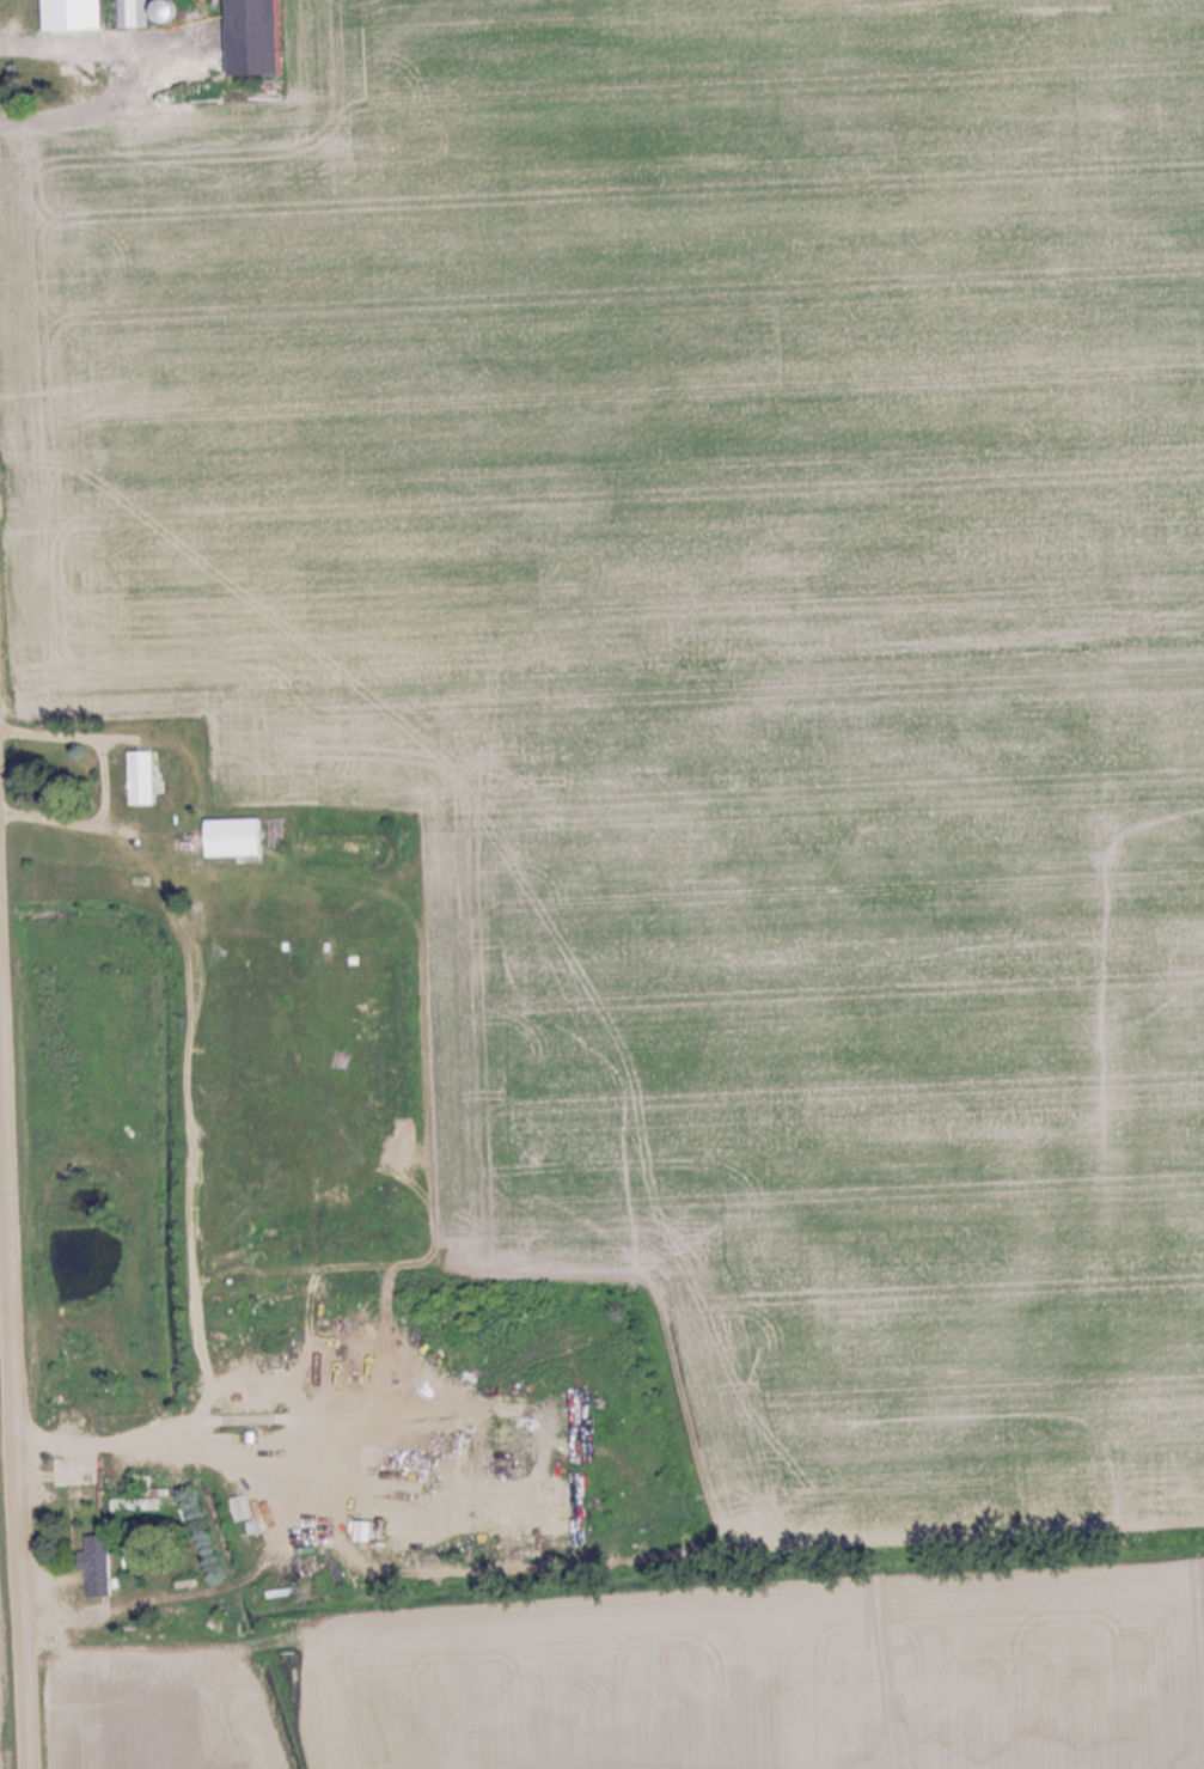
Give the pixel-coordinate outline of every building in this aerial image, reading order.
[(113,31),(113,29),(145,28),(144,0),(53,0),(54,33),(113,31)] [(285,0),(233,0),(235,78),(287,77),(285,0)] [(159,750),(133,750),(133,804),(159,804),(159,750)] [(210,856),(267,856),(267,819),(210,819),(210,856)] [(144,823),(125,820),(123,834),(142,837),(144,823)] [(72,1512),(115,1511),(113,1458),(62,1460),(62,1488),(72,1488),(72,1512)] [(92,1571),(92,1597),(116,1597),(115,1535),(90,1535),(91,1553),(84,1553),(84,1571),(92,1571)]
